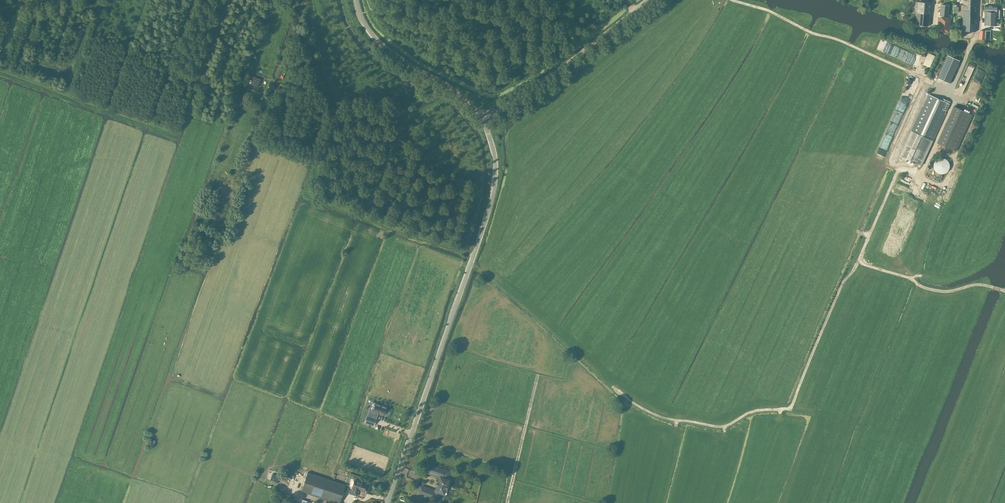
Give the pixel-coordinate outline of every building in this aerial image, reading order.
[(930,7),(930,3),(918,1),(917,11),(923,12),(923,7),(930,7)] [(941,4),(941,6),(940,15),(947,16),(948,5),(941,4)] [(973,5),(963,5),(962,31),(975,32),(977,4),(973,4),(973,5)] [(984,5),(984,6),(984,12),(986,12),(985,25),(995,25),(995,18),(999,18),(999,10),(996,10),(996,6),(984,5)] [(928,25),(930,7),(923,7),(923,12),(917,11),(916,24),(928,25)] [(940,17),(939,31),(949,32),(950,18),(940,17)] [(960,61),(948,55),(937,78),(949,83),(960,61)] [(253,84),(257,86),(259,80),(255,79),(255,76),(252,75),(251,78),(249,77),(248,81),(253,82),(253,84)] [(902,156),(922,165),(950,103),(940,98),(939,100),(928,95),(902,156)] [(938,144),(956,152),(972,115),(954,107),(938,144)] [(935,166),(935,167),(935,168),(935,169),(936,170),(936,171),(937,171),(937,172),(938,172),(938,173),(939,173),(940,173),(940,174),(941,174),(942,174),(944,174),(945,173),(946,173),(947,173),(947,172),(948,172),(948,171),(949,171),(949,170),(949,169),(950,169),(950,168),(950,167),(950,166),(950,165),(950,164),(949,163),(949,162),(948,161),(947,160),(946,160),(946,159),(945,159),(944,159),(943,159),(942,159),(941,159),(940,159),(939,159),(939,160),(938,160),(937,161),(936,162),(935,163),(935,164),(935,165),(935,166)] [(364,423),(374,426),(376,419),(374,418),(376,412),(380,413),(384,414),(385,413),(386,412),(387,410),(387,409),(386,409),(387,407),(386,407),(386,406),(384,406),(383,406),(382,406),(383,405),(375,403),(373,411),(369,409),(367,416),(364,423)] [(417,494),(439,501),(441,493),(444,494),(445,489),(446,489),(448,485),(447,485),(449,480),(446,479),(449,471),(427,464),(424,472),(440,477),(438,482),(437,481),(436,486),(435,491),(420,485),(417,494)] [(336,502),(339,502),(345,485),(307,472),(301,491),(336,502)] [(349,490),(349,492),(349,493),(357,495),(359,490),(360,490),(365,492),(367,484),(354,480),(352,488),(353,488),(352,490),(350,490),(349,490)]
